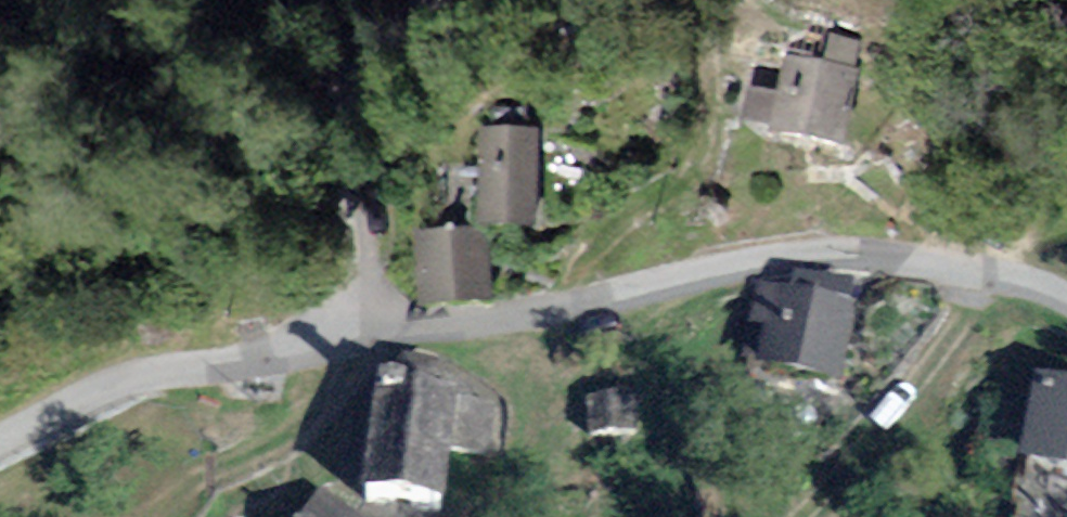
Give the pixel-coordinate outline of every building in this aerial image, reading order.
[(849,72),(796,62),(790,96),(752,89),(745,125),(836,142),(849,72)] [(535,135),(485,136),(485,221),(535,221),(535,135)] [(482,235),(422,237),(424,298),(484,296),(482,235)] [(853,313),(770,294),(754,362),(837,381),(853,313)] [(486,447),(491,403),(443,397),(445,377),(437,365),(404,360),(392,371),(390,389),(381,388),(367,502),(439,511),(448,442),(486,447)] [(1042,387),(1025,466),(1066,475),(1066,392),(1042,387)] [(629,402),(588,403),(588,434),(630,433),(629,402)] [(316,516),(352,516),(327,501),(316,516)]
